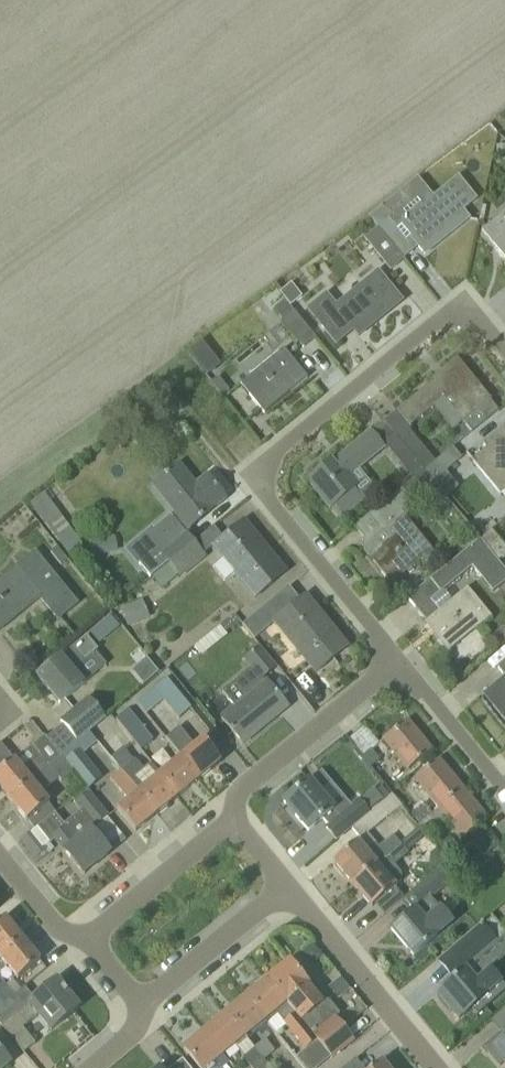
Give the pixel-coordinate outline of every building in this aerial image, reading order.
[(496,147),(497,158),(504,158),(504,146),(496,147)] [(444,190),(401,225),(425,254),(468,219),(462,211),(475,200),(458,178),(444,190)] [(388,219),(418,194),(412,186),(410,184),(369,217),(377,228),(378,228),(387,239),(397,230),(388,219)] [(504,260),(504,212),(481,231),(504,260)] [(404,259),(387,239),(378,228),(377,228),(364,238),(390,270),(404,259)] [(401,302),(378,272),(335,307),(325,295),(307,309),(334,345),(342,339),(340,336),(350,328),(355,334),(383,312),(385,315),(401,302)] [(316,338),(285,301),(274,310),(282,320),(281,322),(303,349),(316,338)] [(240,385),(250,397),(264,414),(307,379),(283,349),(240,385)] [(433,378),(434,380),(397,411),(410,427),(443,399),(471,433),(498,411),(489,401),(457,359),(433,378)] [(471,460),(500,496),(504,492),(504,426),(483,445),(486,448),(471,460)] [(409,431),(398,439),(424,471),(435,463),(435,462),(409,431)] [(352,476),(384,450),(370,433),(333,464),(331,462),(307,482),(330,509),(333,506),(344,519),(364,502),(354,489),(359,485),(352,476)] [(387,448),(414,480),(424,471),(398,439),(387,448)] [(435,463),(424,471),(433,482),(462,459),(453,447),(435,462),(435,463)] [(214,509),(213,508),(225,499),(207,476),(195,486),(178,465),(152,486),(187,531),(214,509)] [(424,471),(414,480),(402,490),(401,489),(371,514),(385,531),(363,549),(392,584),(432,551),(404,515),(415,506),(410,501),(433,482),(424,471)] [(426,501),(437,515),(450,504),(439,491),(426,501)] [(61,515),(47,526),(70,557),(84,546),(61,515)] [(212,568),(224,582),(233,575),(253,599),(285,573),(253,533),(248,537),(238,526),(211,548),(221,560),(212,568)] [(156,548),(168,563),(194,542),(182,527),(156,548)] [(480,539),(498,561),(502,558),(503,559),(504,558),(504,547),(491,530),(480,539)] [(480,539),(430,580),(407,599),(426,621),(424,623),(448,653),(491,617),(467,588),(439,611),(430,601),(441,593),(472,568),(492,593),(504,582),(504,571),(497,562),(498,561),(480,539)] [(194,542),(168,563),(180,579),(207,557),(194,542)] [(50,552),(60,565),(67,560),(57,547),(50,552)] [(40,598),(58,620),(76,604),(34,552),(0,580),(0,630),(40,598)] [(346,648),(315,609),(310,613),(300,601),(275,621),(316,673),(346,648)] [(127,624),(140,620),(136,604),(122,608),(127,624)] [(269,628),(257,613),(243,625),(254,640),(269,628)] [(98,640),(118,626),(111,615),(90,629),(98,640)] [(37,677),(60,704),(106,665),(95,652),(98,650),(86,636),(61,657),(37,677)] [(244,660),(260,681),(277,668),(260,647),(244,660)] [(147,662),(132,669),(138,681),(152,673),(147,662)] [(504,677),(482,695),(504,723),(504,722),(504,662),(497,668),(504,677)] [(153,689),(178,719),(191,708),(166,678),(153,689)] [(220,717),(242,744),(287,707),(265,680),(220,717)] [(59,721),(62,725),(77,742),(105,719),(88,698),(59,721)] [(116,720),(141,751),(153,741),(128,710),(116,720)] [(383,740),(408,770),(431,751),(406,721),(383,740)] [(181,757),(180,757),(199,780),(220,762),(201,739),(194,746),(179,728),(166,739),(181,757)] [(361,753),(376,743),(366,728),(351,737),(361,753)] [(9,800),(60,758),(43,736),(32,745),(41,756),(22,771),(14,760),(0,772),(0,789),(9,800)] [(65,762),(88,790),(102,778),(79,750),(65,762)] [(362,757),(371,768),(379,761),(370,750),(362,757)] [(127,754),(116,763),(157,814),(178,797),(160,774),(151,763),(143,770),(134,759),(132,760),(127,754)] [(180,757),(160,774),(178,797),(199,780),(180,757)] [(60,758),(9,800),(27,822),(49,803),(41,793),(60,778),(62,781),(72,772),(60,758)] [(413,779),(438,809),(462,789),(438,760),(413,779)] [(157,814),(116,763),(114,764),(120,770),(109,779),(127,801),(116,809),(135,832),(157,814)] [(382,780),(390,790),(402,781),(394,771),(382,780)] [(351,828),(369,814),(358,801),(339,817),(308,781),(283,802),(308,832),(323,819),(328,826),(326,828),(336,840),(351,827),(351,828)] [(462,789),(438,809),(462,839),(487,819),(462,789)] [(74,804),(94,828),(109,816),(89,792),(74,804)] [(369,814),(351,828),(361,839),(401,806),(392,795),(369,814)] [(407,818),(392,827),(399,838),(413,830),(407,818)] [(53,838),(83,875),(109,853),(90,829),(78,839),(67,827),(53,838)] [(411,834),(419,845),(428,838),(419,827),(411,834)] [(334,862),(353,884),(400,844),(393,835),(378,847),(368,835),(359,842),(358,841),(334,862)] [(484,837),(473,846),(484,858),(495,849),(484,837)] [(446,840),(436,848),(437,849),(447,861),(456,853),(446,840)] [(400,844),(353,884),(372,907),(396,886),(395,885),(403,878),(393,866),(408,853),(400,844)] [(429,855),(428,865),(435,873),(448,862),(447,861),(437,849),(429,855)] [(452,923),(432,899),(445,887),(434,874),(404,900),(413,911),(391,930),(413,956),(452,923)] [(504,935),(504,931),(491,915),(437,961),(453,980),(441,989),(437,993),(452,1011),(456,1007),(463,1016),(501,984),(504,986),(504,985),(504,962),(499,962),(490,969),(490,968),(476,980),(466,968),(504,935)] [(22,940),(5,918),(0,922),(0,957),(22,940)] [(0,957),(0,959),(17,980),(40,961),(22,940),(0,957)] [(289,963),(268,980),(317,1040),(316,1041),(331,1059),(354,1041),(335,1018),(340,1014),(327,998),(322,1002),(318,998),(289,963)] [(263,983),(247,997),(266,1021),(276,1034),(285,1027),(305,1050),(316,1041),(317,1040),(268,980),(265,976),(261,980),(263,983)] [(10,1037),(23,1054),(35,1044),(23,1028),(38,1016),(51,1031),(78,1009),(56,981),(34,999),(25,988),(0,1008),(0,1024),(10,1037)] [(14,995),(4,983),(0,986),(0,1007),(14,995)] [(247,997),(226,1014),(248,1041),(257,1033),(255,1030),(266,1021),(247,997)] [(225,1015),(205,1031),(225,1055),(236,1046),(244,1057),(254,1048),(248,1041),(226,1014),(225,1015)] [(500,1066),(503,1063),(504,1065),(504,1029),(484,1047),(500,1066)] [(205,1031),(183,1049),(199,1067),(214,1067),(215,1067),(213,1065),(225,1055),(205,1031)] [(265,1039),(254,1048),(264,1061),(275,1051),(265,1039)] [(254,1048),(242,1058),(251,1067),(270,1067),(264,1061),(254,1048)] [(10,1064),(0,1051),(0,1067),(4,1067),(10,1064)]
